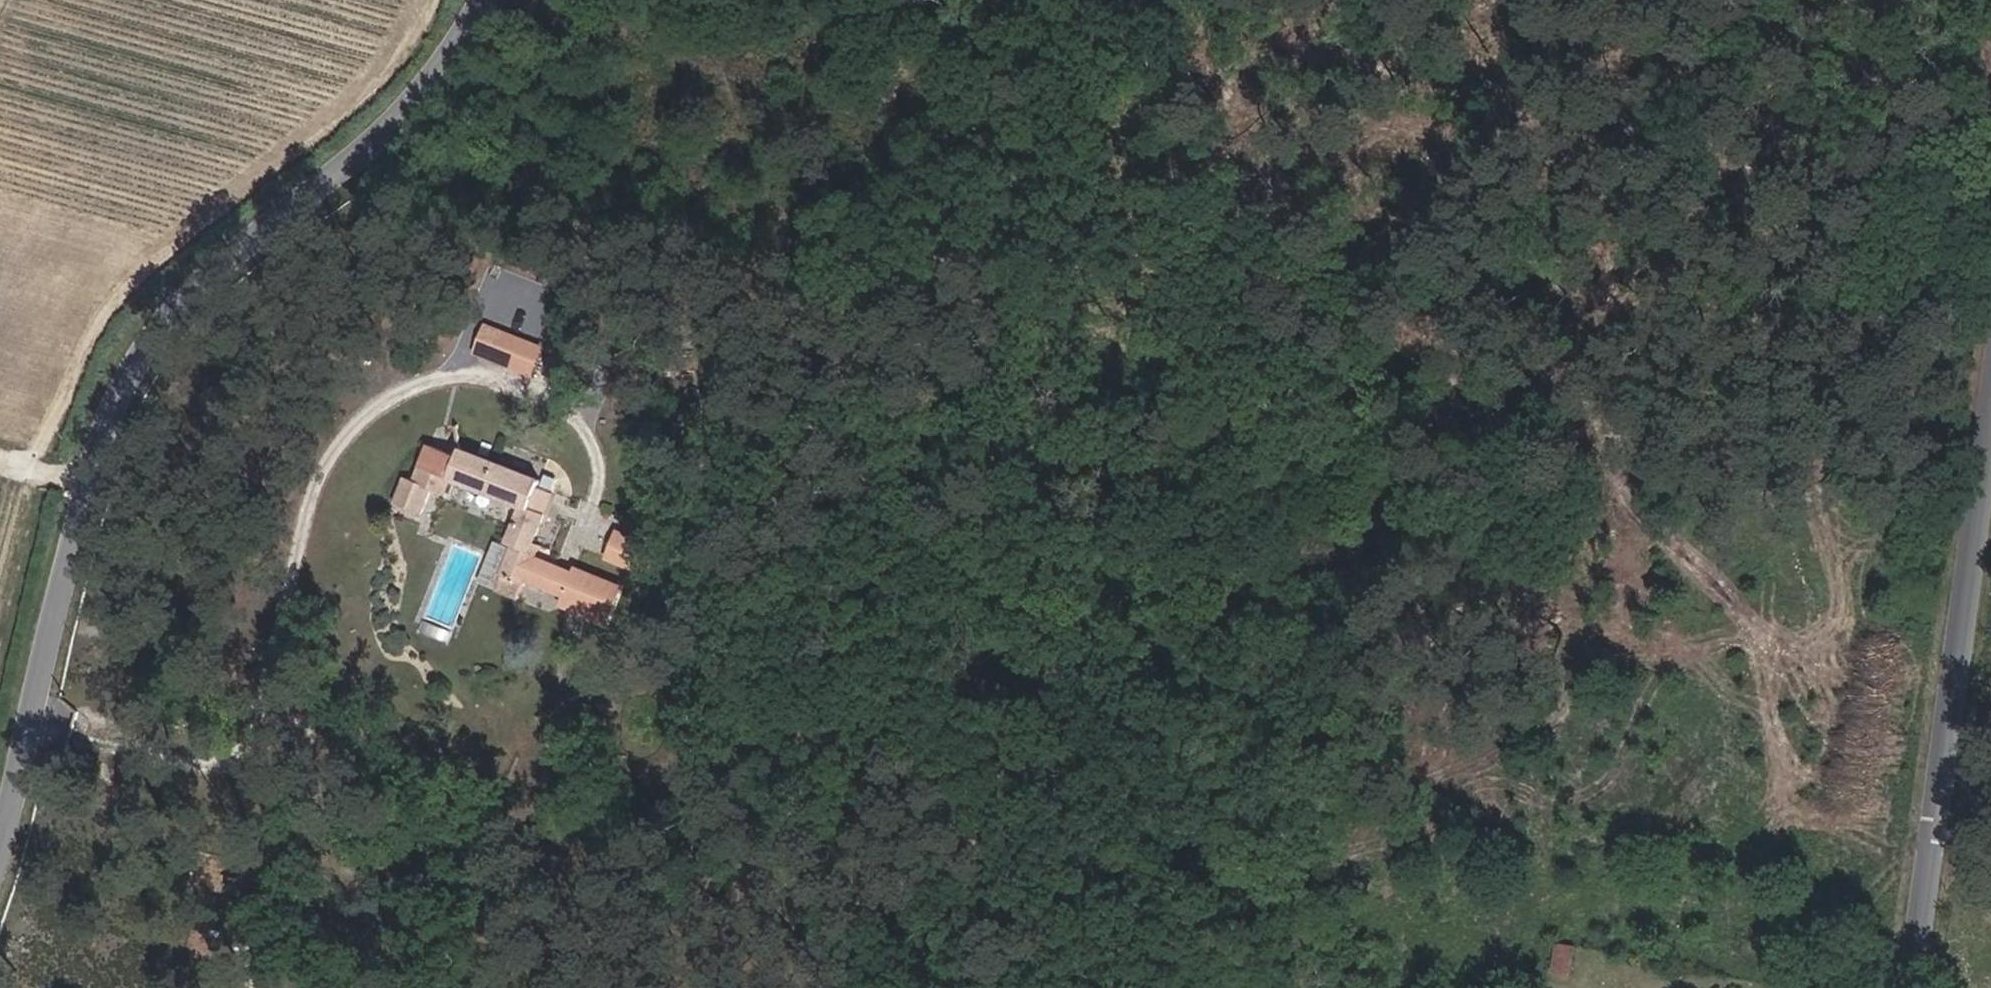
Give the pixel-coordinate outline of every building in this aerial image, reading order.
[(553,392),(561,374),(508,350),(500,366),(553,392)] [(476,474),(449,461),(433,495),(424,493),(410,520),(422,525),(435,531),(447,506),(459,511),(464,502),(467,496),(536,526),(520,561),(528,565),(514,593),(537,603),(575,621),(572,627),(571,629),(577,632),(616,650),(620,644),(633,615),(587,593),(585,598),(573,593),(547,581),(552,571),(554,567),(553,563),(551,563),(547,561),(557,540),(554,533),(559,519),(562,512),(555,509),(558,501),(482,465),(476,474)] [(568,515),(562,512),(559,519),(554,533),(557,540),(564,523),(568,515)] [(631,558),(618,584),(648,599),(661,572),(631,558)] [(530,617),(537,603),(514,593),(508,607),(528,616),(530,617)] [(1559,940),(1554,970),(1570,973),(1574,943),(1559,940)]
